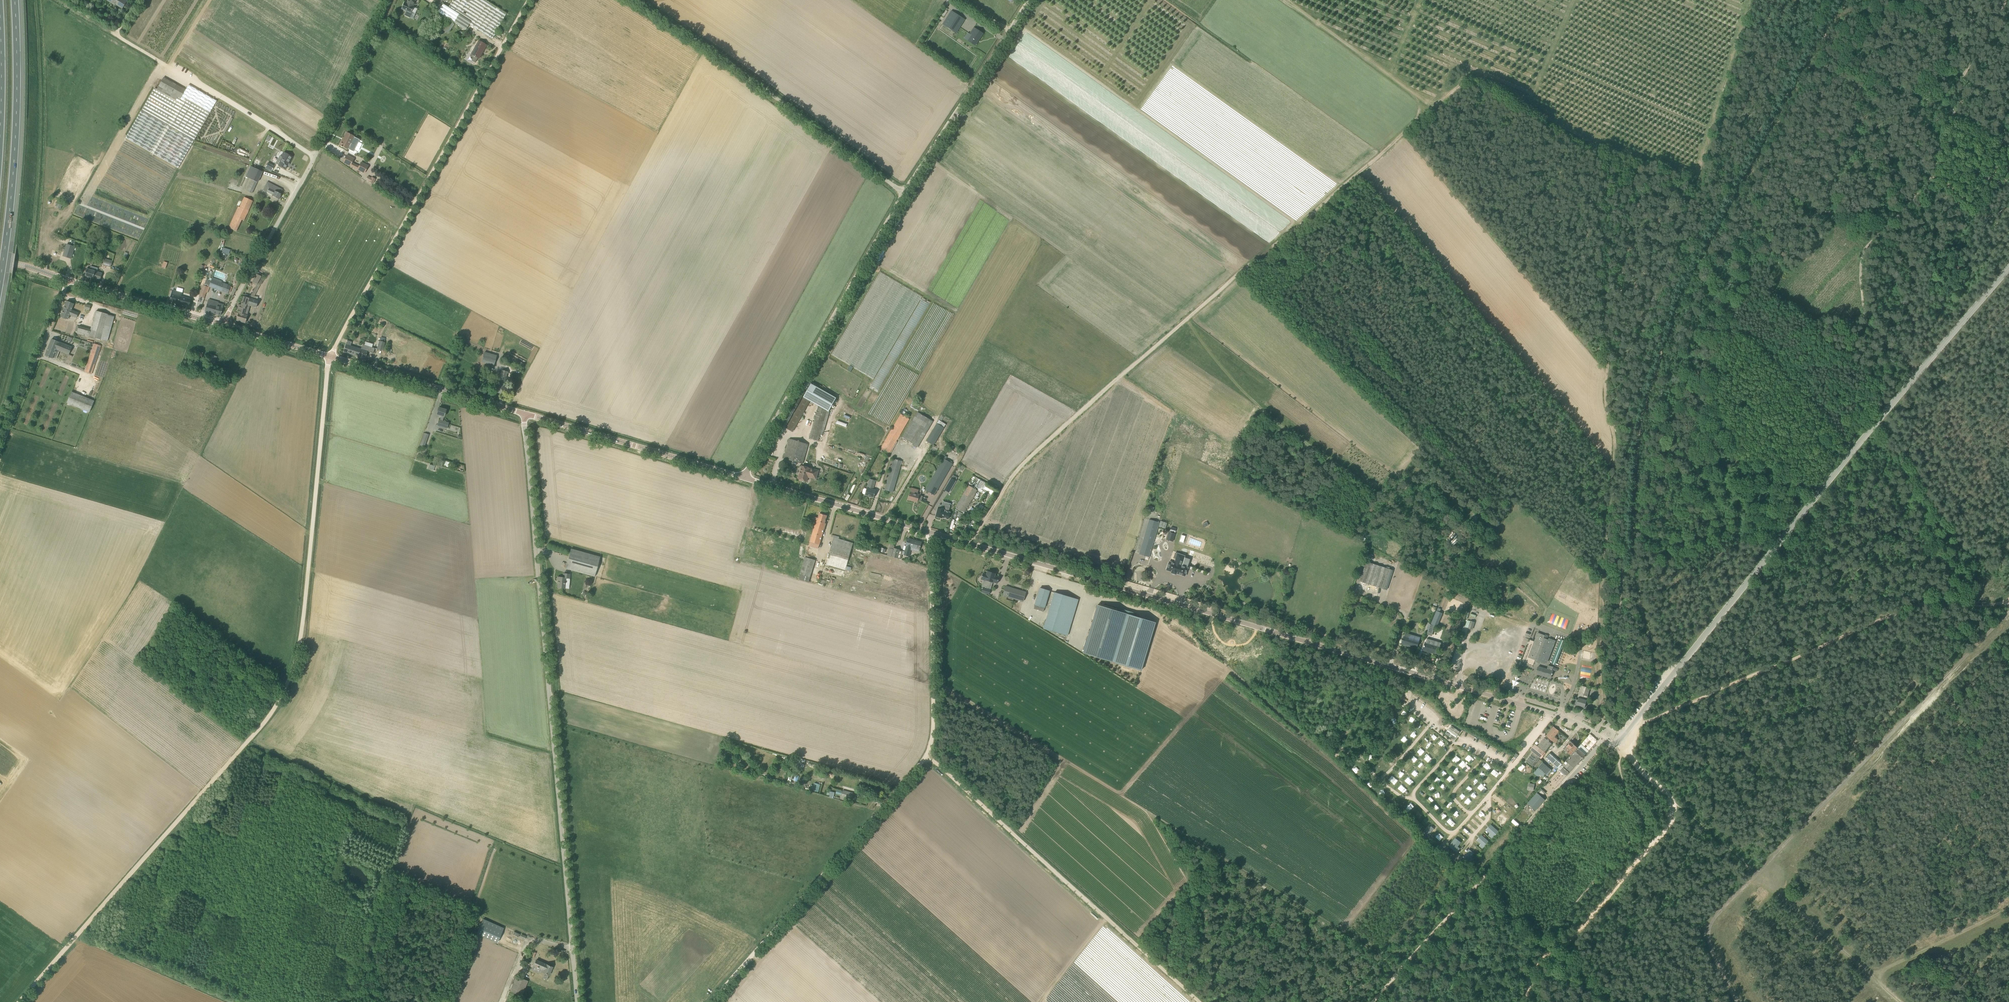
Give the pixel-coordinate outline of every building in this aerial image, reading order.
[(107,0),(114,5),(114,4),(122,9),(127,1),(126,0),(107,0)] [(401,9),(406,11),(404,16),(410,18),(412,14),(411,13),(414,7),(413,6),(416,0),(408,0),(406,3),(404,2),(401,9)] [(485,0),(453,0),(448,8),(443,4),(438,12),(454,23),(459,15),(459,16),(460,15),(471,22),(469,24),(492,39),(507,14),(485,0)] [(956,33),(965,20),(951,11),(943,24),(956,33)] [(459,15),(454,23),(466,30),(469,24),(471,22),(460,15),(459,16),(459,15)] [(451,22),(446,31),(449,33),(454,24),(451,22)] [(972,35),(968,41),(975,45),(983,33),(974,28),(970,34),(972,35)] [(471,54),(479,58),(482,54),(481,53),(485,44),(479,41),(471,54)] [(159,86),(181,99),(186,90),(164,77),(159,86)] [(181,99),(159,86),(157,90),(154,88),(125,138),(178,168),(214,105),(217,101),(189,85),(186,89),(186,90),(181,99)] [(339,145),(347,149),(349,150),(353,143),(351,141),(354,136),(347,133),(343,141),(342,140),(339,145)] [(284,152),(281,157),(280,156),(276,163),(279,165),(285,169),(292,157),(284,152)] [(357,170),(359,166),(352,163),(354,159),(347,154),(343,162),(357,170)] [(268,162),(265,167),(272,171),(274,166),(268,162)] [(359,166),(357,170),(360,171),(365,174),(369,166),(361,162),(359,166)] [(262,172),(250,166),(245,177),(252,180),(247,191),(252,194),(262,172)] [(263,190),(262,192),(266,194),(267,192),(273,195),(272,196),(279,199),(282,194),(280,194),(282,190),(267,182),(265,187),(263,190)] [(253,201),(244,197),(240,207),(238,207),(234,216),(242,220),(244,221),(253,201)] [(66,244),(62,256),(71,259),(75,247),(66,244)] [(111,267),(112,261),(105,259),(103,263),(108,264),(107,266),(111,267)] [(102,273),(87,269),(85,276),(93,278),(100,280),(102,273)] [(264,278),(257,274),(253,282),(260,286),(264,278)] [(230,293),(232,287),(212,279),(211,281),(209,287),(218,290),(218,289),(230,293)] [(208,287),(203,285),(199,296),(204,298),(206,293),(208,287)] [(191,299),(172,294),(170,301),(189,306),(191,299)] [(240,310),(239,313),(244,314),(247,304),(248,305),(250,298),(244,296),(241,305),(238,304),(236,309),(240,310)] [(244,314),(239,313),(237,320),(245,322),(250,305),(256,307),(258,300),(250,298),(248,305),(247,304),(244,314)] [(919,306),(926,310),(930,302),(923,298),(919,306)] [(209,299),(205,311),(221,315),(224,304),(218,303),(219,302),(209,299)] [(61,317),(68,319),(69,315),(76,318),(78,313),(71,310),(74,304),(67,301),(61,317)] [(79,326),(77,331),(77,333),(107,341),(114,316),(96,311),(91,330),(79,326)] [(381,335),(379,341),(378,346),(377,350),(382,351),(385,342),(384,342),(386,337),(381,335)] [(52,358),(56,349),(59,342),(52,339),(45,355),(52,358)] [(347,340),(346,344),(343,352),(358,356),(360,349),(351,346),(352,342),(347,340)] [(69,355),(72,347),(59,342),(56,349),(69,355)] [(94,344),(84,372),(92,374),(101,346),(94,344)] [(373,353),(374,349),(375,348),(363,345),(360,349),(358,356),(365,358),(367,351),(373,353)] [(482,362),(494,365),(497,355),(485,351),(482,362)] [(502,370),(495,392),(501,393),(508,371),(502,370)] [(877,375),(870,388),(878,392),(886,377),(883,375),(882,377),(877,375)] [(867,433),(885,403),(865,392),(868,388),(853,379),(851,384),(846,381),(836,397),(812,383),(804,397),(819,406),(827,410),(867,433)] [(89,412),(94,401),(72,392),(67,403),(89,412)] [(827,410),(819,406),(809,438),(818,441),(827,410)] [(439,408),(437,414),(441,416),(440,420),(439,420),(437,425),(447,428),(449,423),(443,421),(444,416),(446,410),(439,408)] [(918,447),(933,421),(918,412),(902,437),(918,447)] [(888,456),(909,419),(901,414),(879,451),(888,456)] [(933,445),(944,428),(946,423),(939,419),(926,441),(933,445)] [(796,425),(790,422),(786,428),(792,432),(796,425)] [(420,445),(425,447),(429,435),(424,433),(420,445)] [(803,463),(808,444),(789,439),(784,458),(803,463)] [(926,490),(934,495),(953,463),(952,463),(949,462),(944,458),(925,490),(926,490)] [(894,459),(885,490),(893,492),(902,461),(894,459)] [(802,466),(798,479),(807,481),(808,477),(816,479),(818,470),(802,466)] [(951,478),(945,489),(949,492),(956,481),(951,478)] [(869,482),(865,495),(874,498),(876,490),(872,489),(873,487),(874,487),(875,483),(869,482)] [(968,485),(955,507),(964,512),(977,490),(968,485)] [(912,488),(911,492),(908,500),(917,502),(918,500),(921,501),(923,496),(919,495),(918,494),(919,490),(912,488)] [(950,507),(942,505),(941,509),(938,508),(936,516),(949,520),(951,512),(949,511),(950,507)] [(827,515),(820,513),(818,518),(814,517),(812,522),(816,523),(810,542),(809,545),(818,548),(819,544),(820,544),(826,523),(825,523),(827,515)] [(1149,557),(1159,522),(1149,519),(1139,554),(1149,557)] [(1173,541),(1175,533),(1169,531),(1167,539),(1173,541)] [(845,570),(852,546),(853,543),(839,539),(839,537),(835,535),(826,566),(829,567),(829,566),(845,570)] [(907,542),(905,552),(904,555),(909,557),(910,553),(911,550),(919,552),(922,542),(908,538),(907,542)] [(565,568),(595,577),(600,557),(571,549),(565,568)] [(1176,559),(1174,564),(1169,562),(1167,570),(1172,571),(1171,572),(1176,574),(1176,573),(1185,576),(1187,568),(1181,566),(1184,556),(1175,553),(1174,558),(1176,559)] [(808,581),(815,559),(806,556),(799,578),(808,581)] [(1393,570),(1388,568),(1366,562),(1360,581),(1387,590),(1393,570)] [(983,587),(983,588),(989,589),(991,582),(993,582),(998,583),(999,577),(995,576),(995,574),(995,573),(995,572),(992,572),(991,572),(988,571),(987,574),(983,573),(981,579),(984,580),(982,587),(983,587)] [(558,588),(565,588),(566,578),(570,578),(570,574),(563,573),(563,577),(558,577),(557,581),(558,581),(558,588)] [(1023,601),(1026,592),(1006,586),(1003,595),(1023,601)] [(1043,611),(1050,591),(1040,588),(1034,608),(1043,611)] [(1068,636),(1078,599),(1054,592),(1044,628),(1068,636)] [(1165,592),(1163,598),(1182,602),(1183,599),(1186,600),(1186,597),(1165,592)] [(1113,662),(1127,614),(1098,605),(1084,653),(1113,662)] [(1431,624),(1435,625),(1441,612),(1437,611),(1431,624)] [(1549,622),(1566,629),(1569,620),(1552,613),(1549,622)] [(1141,670),(1156,622),(1127,614),(1113,662),(1141,670)] [(1402,644),(1417,648),(1420,637),(1406,633),(1404,640),(1403,639),(1402,644)] [(1547,662),(1555,641),(1549,639),(1549,640),(1547,639),(1549,636),(1545,634),(1545,635),(1544,638),(1543,638),(1544,635),(1538,633),(1529,657),(1545,663),(1547,662)] [(1557,638),(1549,662),(1556,665),(1564,640),(1557,638)] [(1425,646),(1423,650),(1438,654),(1440,646),(1426,642),(1425,646)] [(1553,671),(1552,671),(1553,667),(1548,665),(1547,669),(1538,667),(1536,673),(1551,678),(1552,674),(1553,674),(1553,673),(1552,673),(1553,671)] [(1582,667),(1581,676),(1591,678),(1592,671),(1592,668),(1582,667)] [(1586,687),(1582,686),(1578,700),(1575,699),(1573,704),(1585,708),(1587,699),(1588,696),(1584,695),(1586,687)] [(1454,740),(1460,732),(1452,725),(1445,734),(1454,740)] [(1558,732),(1559,731),(1554,727),(1546,736),(1555,743),(1558,739),(1555,737),(1557,734),(1558,732)] [(1589,750),(1598,740),(1590,733),(1582,743),(1589,750)] [(1532,766),(1551,743),(1544,737),(1537,746),(1535,744),(1530,750),(1533,752),(1526,761),(1532,766)] [(1578,747),(1571,741),(1567,746),(1567,747),(1565,750),(1571,755),(1578,747)] [(1567,775),(1586,755),(1579,749),(1568,761),(1566,760),(1562,764),(1562,765),(1559,768),(1567,775)] [(1431,764),(1434,760),(1428,754),(1424,758),(1431,764)] [(1472,763),(1475,758),(1468,754),(1465,759),(1472,763)] [(1559,768),(1562,765),(1562,764),(1550,754),(1546,758),(1549,760),(1558,768),(1559,768)] [(1551,770),(1550,769),(1542,762),(1537,768),(1546,776),(1551,770)] [(1522,763),(1517,767),(1521,771),(1525,766),(1522,763)] [(1415,769),(1411,773),(1417,778),(1421,774),(1415,769)] [(1491,772),(1497,777),(1500,774),(1494,769),(1491,772)] [(1398,788),(1404,793),(1407,789),(1402,784),(1398,788)] [(1542,797),(1546,793),(1541,788),(1528,803),(1536,810),(1545,800),(1542,797)] [(841,798),(846,799),(851,801),(851,799),(852,799),(853,793),(843,791),(841,798)] [(1509,808),(1504,813),(1507,815),(1505,817),(1508,820),(1514,813),(1509,808)] [(1501,817),(1496,822),(1499,824),(1497,826),(1500,829),(1506,822),(1501,817)] [(1453,826),(1456,823),(1451,818),(1447,821),(1453,826)] [(1513,818),(1511,821),(1517,827),(1520,824),(1513,818)] [(1493,826),(1489,831),(1491,833),(1489,835),(1493,838),(1499,831),(1493,826)] [(1447,838),(1448,836),(1443,832),(1438,838),(1443,842),(1446,844),(1449,840),(1447,838)] [(1489,841),(1484,836),(1479,841),(1482,843),(1480,845),(1483,848),(1489,841)] [(1456,843),(1451,839),(1447,845),(1452,849),(1454,850),(1457,846),(1455,845),(1456,843)] [(1465,849),(1459,845),(1455,851),(1460,855),(1462,857),(1465,853),(1463,851),(1465,849)] [(1463,857),(1470,863),(1474,859),(1471,857),(1474,853),(1469,849),(1463,857)] [(500,943),(506,927),(488,920),(486,926),(484,926),(481,935),(500,943)] [(547,979),(549,975),(553,967),(544,963),(536,960),(533,968),(540,971),(543,972),(541,977),(547,979)] [(510,991),(509,992),(508,995),(513,997),(514,995),(514,994),(514,993),(521,996),(528,981),(516,976),(510,991)]
